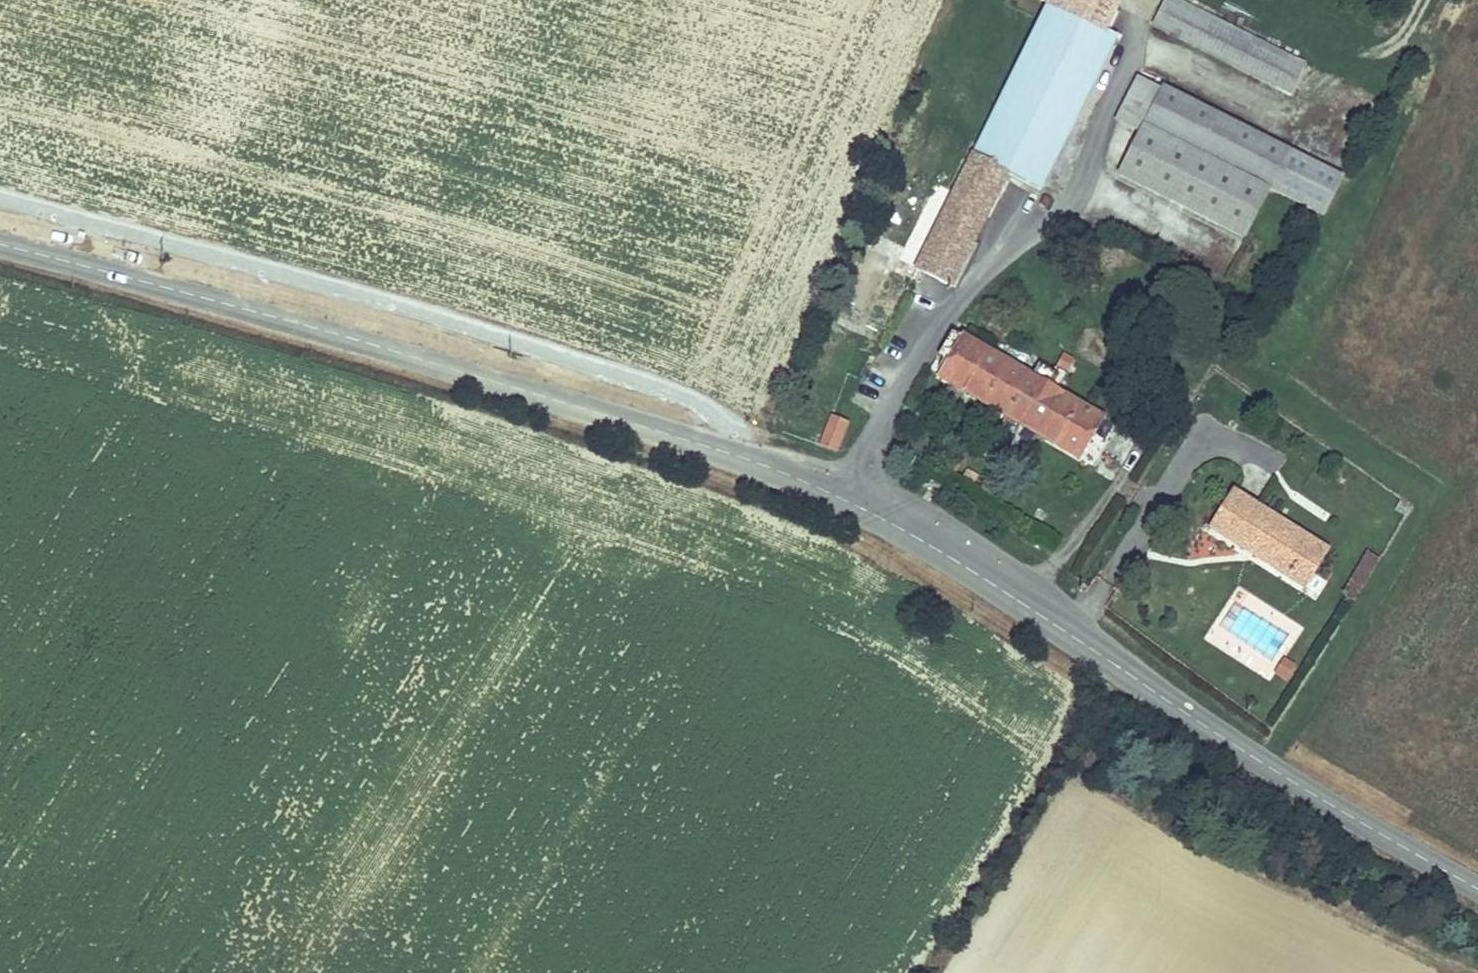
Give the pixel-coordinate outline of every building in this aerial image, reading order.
[(1108,0),(1043,0),(920,271),(953,288),(1007,169),(1038,182),(1046,165),(1064,173),(1073,153),(1056,145),(1108,29),(1102,26),(1113,2),(1108,0)] [(1185,0),(1155,0),(1148,17),(1292,80),(1304,52),(1185,0)] [(1156,80),(1134,69),(1113,109),(1136,121),(1156,80)] [(1284,141),(1158,77),(1156,80),(1136,121),(1114,163),(1240,227),(1284,141)] [(1110,417),(966,346),(946,386),(1089,457),(1110,417)] [(848,425),(832,417),(818,445),(836,450),(848,425)] [(1212,522),(1305,583),(1330,544),(1237,484),(1212,522)]
